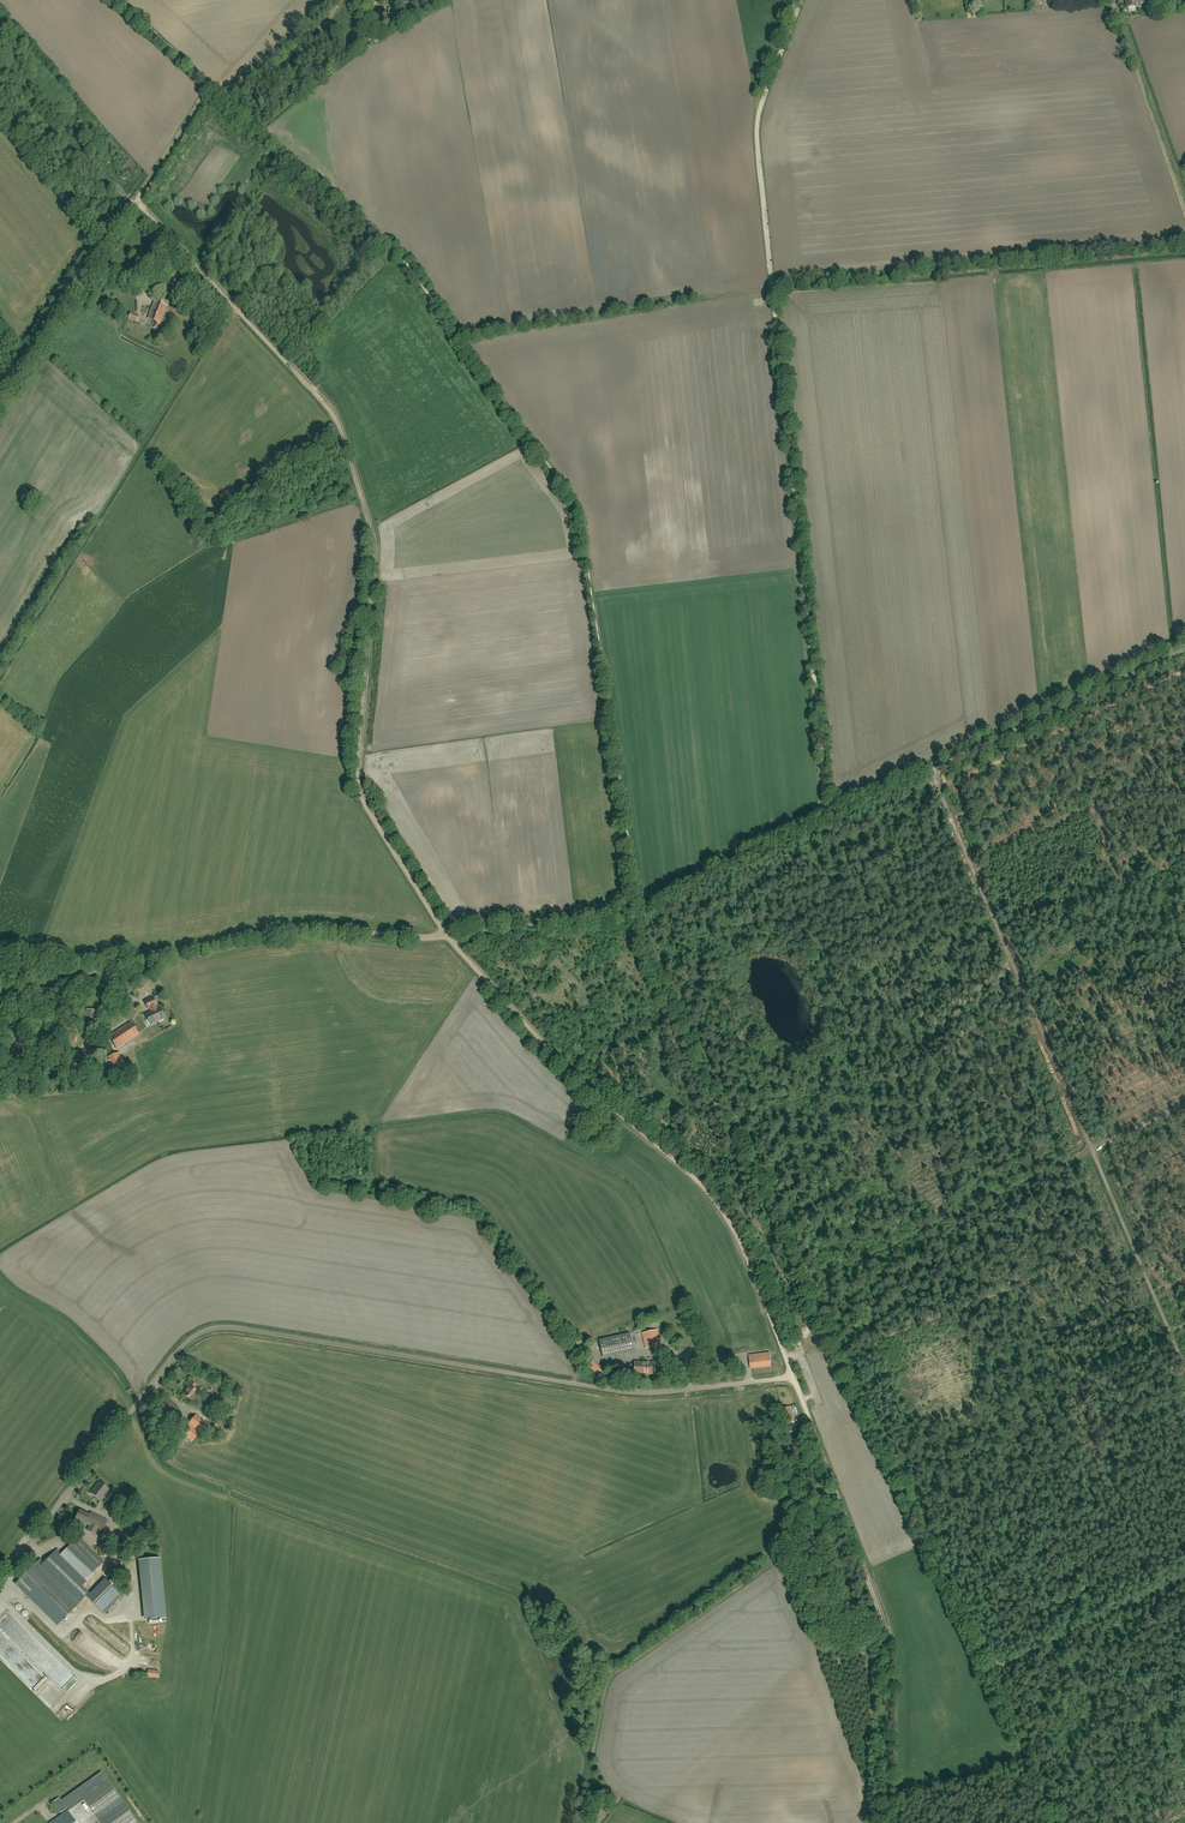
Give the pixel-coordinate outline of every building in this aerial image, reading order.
[(1125,8),(1138,7),(1138,0),(1124,0),(1125,8)] [(763,60),(770,62),(779,40),(772,38),(770,42),(766,41),(762,52),(766,54),(763,60)] [(310,74),(316,72),(313,65),(308,67),(310,74)] [(177,275),(169,271),(164,281),(172,285),(177,275)] [(154,277),(159,282),(163,277),(158,272),(154,277)] [(143,287),(148,292),(157,284),(151,278),(149,281),(143,287)] [(184,294),(178,290),(171,286),(168,293),(181,300),(184,294)] [(191,308),(197,311),(200,304),(195,301),(191,308)] [(153,327),(158,329),(167,307),(154,302),(148,318),(156,321),(153,327)] [(137,313),(132,311),(131,314),(128,313),(127,317),(129,318),(129,319),(136,322),(138,316),(136,315),(137,313)] [(149,1009),(150,1012),(145,1014),(150,1025),(164,1019),(159,1008),(157,1009),(155,1006),(156,1005),(153,998),(145,1002),(148,1009),(149,1009)] [(97,1011),(86,1009),(83,1025),(94,1027),(97,1011)] [(131,1023),(109,1037),(117,1049),(139,1034),(131,1023)] [(86,1066),(80,1052),(71,1056),(77,1069),(86,1066)] [(113,1074),(126,1069),(119,1053),(93,1063),(97,1074),(111,1069),(113,1074)] [(657,1330),(642,1333),(646,1349),(661,1345),(657,1330)] [(630,1334),(599,1341),(604,1359),(634,1352),(630,1334)] [(750,1369),(771,1366),(769,1353),(749,1355),(750,1369)] [(600,1375),(604,1370),(594,1360),(589,1365),(600,1375)] [(635,1362),(635,1374),(655,1374),(655,1362),(635,1362)] [(191,1400),(192,1399),(198,1391),(194,1388),(196,1385),(191,1382),(189,1386),(183,1394),(191,1400)] [(179,1408),(169,1399),(167,1398),(163,1403),(163,1404),(159,1409),(170,1418),(174,1413),(175,1413),(179,1408)] [(794,1421),(790,1406),(782,1409),(786,1423),(794,1421)] [(182,1432),(193,1441),(207,1424),(196,1415),(182,1432)] [(229,1431),(218,1421),(212,1428),(223,1438),(229,1431)] [(788,1434),(792,1450),(800,1448),(797,1432),(788,1434)] [(100,1500),(108,1489),(98,1482),(90,1493),(100,1500)] [(75,1519),(89,1525),(87,1530),(95,1534),(98,1529),(102,1531),(107,1521),(90,1513),(89,1515),(79,1511),(75,1519)] [(130,1544),(133,1535),(136,1525),(129,1523),(123,1542),(124,1542),(130,1544)] [(66,1550),(91,1574),(103,1562),(78,1538),(66,1550)] [(110,1556),(110,1551),(110,1544),(107,1544),(104,1545),(101,1545),(99,1545),(99,1556),(110,1556)] [(87,1595),(79,1588),(87,1579),(57,1549),(44,1563),(40,1559),(16,1583),(58,1624),(87,1595)] [(142,1560),(148,1620),(166,1618),(160,1558),(142,1560)] [(86,1597),(102,1612),(120,1594),(105,1578),(86,1597)] [(67,1693),(77,1681),(64,1668),(53,1679),(67,1693)] [(147,1669),(146,1677),(157,1678),(158,1670),(147,1669)] [(84,1800),(100,1822),(137,1822),(101,1772),(62,1800),(69,1810),(84,1800)] [(66,1809),(58,1798),(53,1802),(61,1813),(66,1809)] [(68,1810),(50,1822),(77,1822),(68,1810)]
